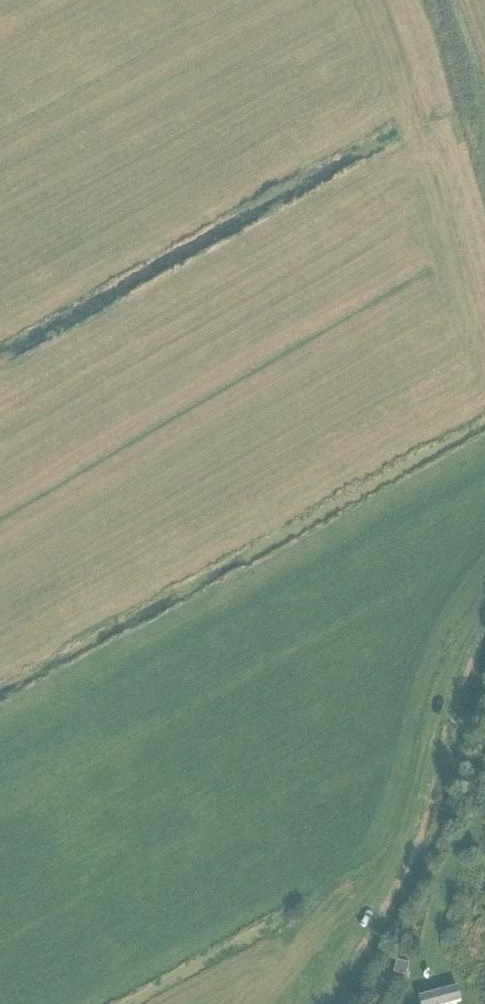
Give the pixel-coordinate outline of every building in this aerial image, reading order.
[(397,962),(393,973),(405,976),(408,965),(397,962)] [(381,980),(376,996),(384,998),(389,983),(381,980)] [(418,998),(419,1003),(455,1003),(460,1003),(456,988),(418,998)]
